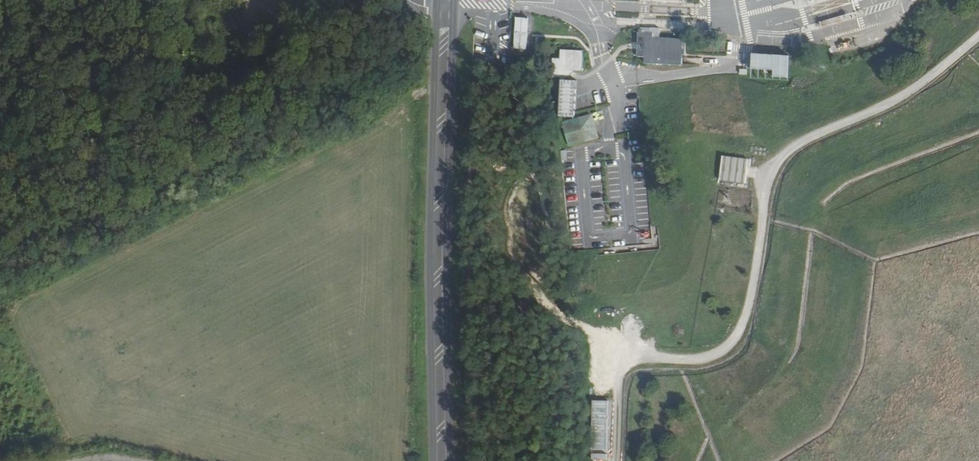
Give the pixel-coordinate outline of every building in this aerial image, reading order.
[(519,30),(521,14),(514,12),(511,28),(519,30)] [(680,65),(682,40),(659,38),(659,28),(638,28),(636,57),(645,57),(645,63),(680,65)] [(575,116),(577,81),(565,80),(566,78),(568,78),(568,70),(582,71),(583,51),(560,49),(559,59),(554,59),(553,76),(562,77),(559,115),(575,116)] [(771,71),(774,53),(745,51),(743,66),(758,68),(757,72),(771,71)] [(598,138),(592,116),(564,123),(569,145),(598,138)] [(747,161),(723,157),(719,181),(744,185),(747,161)] [(642,320),(642,336),(656,335),(655,320),(642,320)] [(590,400),(588,458),(605,459),(607,401),(590,400)]
